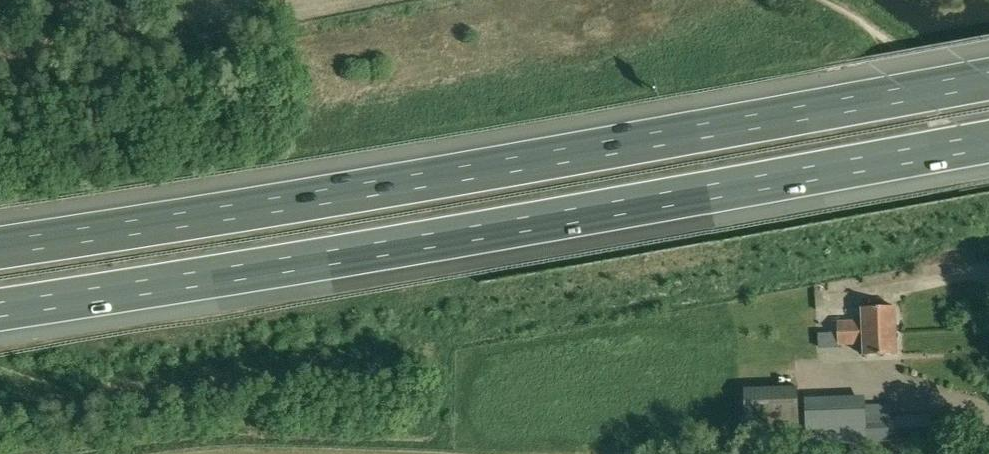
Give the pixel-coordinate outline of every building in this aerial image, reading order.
[(837,321),(838,333),(897,331),(896,307),(862,308),(863,320),(837,321)] [(864,355),(898,354),(897,331),(838,333),(838,345),(864,344),(864,355)] [(746,439),(767,438),(800,437),(798,387),(744,388),(746,439)] [(892,404),(867,404),(867,395),(805,396),(807,444),(932,441),(930,415),(892,417),(892,404)]
